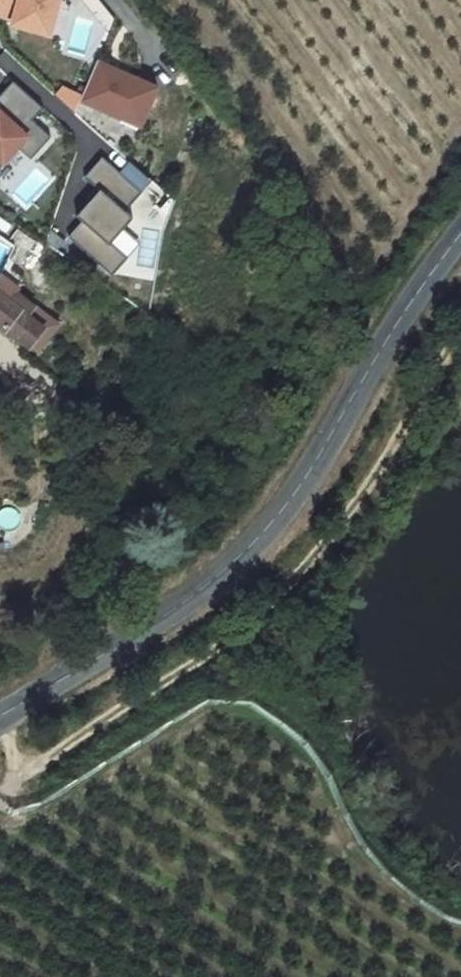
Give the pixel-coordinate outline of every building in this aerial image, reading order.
[(13,16),(12,21),(51,31),(58,0),(0,0),(0,13),(13,16)] [(98,60),(83,96),(81,99),(141,124),(158,85),(98,60)] [(13,81),(0,96),(0,167),(18,147),(31,158),(51,136),(32,119),(43,107),(13,81)] [(63,88),(56,96),(76,113),(83,96),(63,88)] [(139,189),(100,154),(81,174),(96,187),(74,213),(79,218),(65,234),(109,273),(124,255),(108,240),(130,214),(123,208),(139,189)] [(0,291),(0,323),(29,345),(45,325),(28,313),(35,304),(16,290),(10,299),(0,291)]
